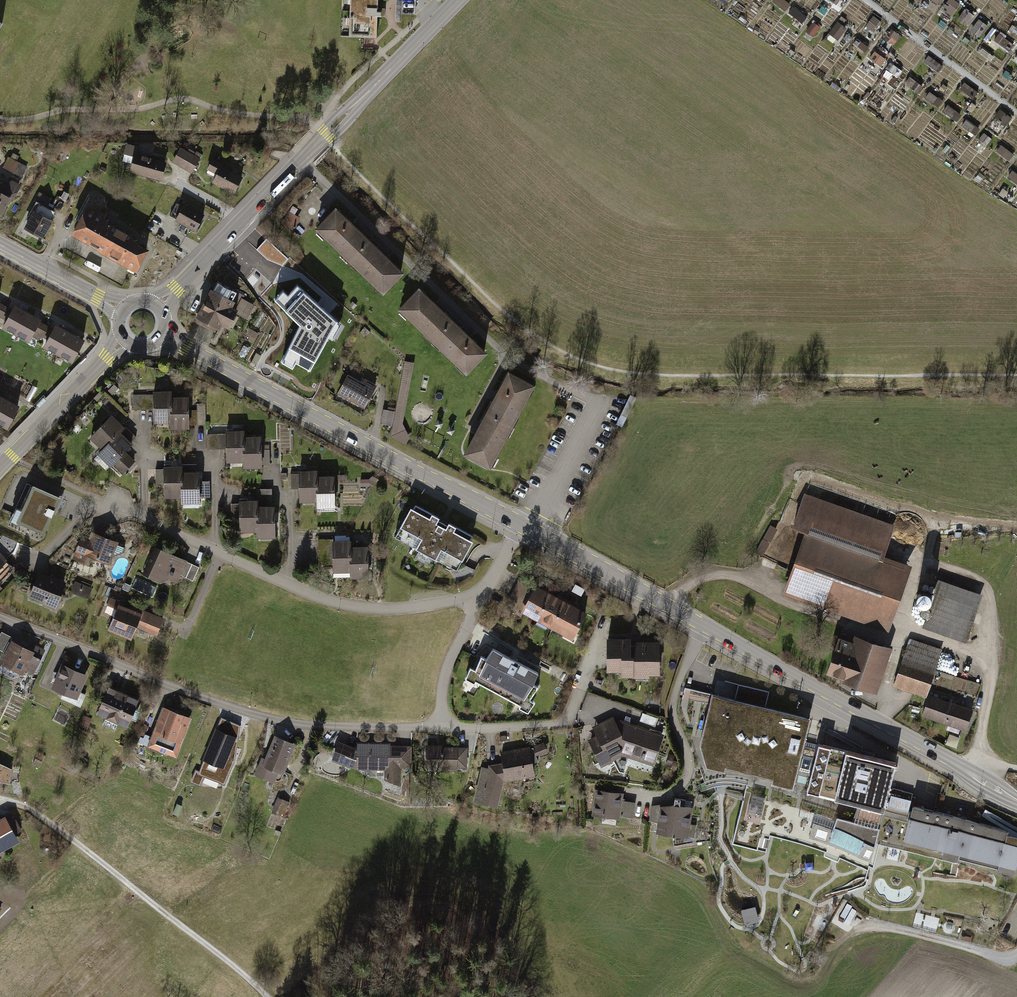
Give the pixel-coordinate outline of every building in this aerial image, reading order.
[(346,34),(374,35),(375,0),(347,0),(346,34)] [(783,0),(773,0),(772,2),(785,12),(790,5),(783,0)] [(955,0),(949,0),(943,9),(952,15),(960,4),(955,0)] [(807,17),(793,7),(789,12),(803,22),(807,17)] [(974,15),(966,9),(958,20),(966,26),(974,15)] [(865,28),(872,34),(881,22),(873,16),(865,28)] [(989,26),(980,20),(972,30),(981,37),(989,26)] [(819,28),(812,22),(801,37),(809,43),(819,28)] [(847,29),(837,22),(828,34),(838,41),(847,29)] [(885,40),(893,45),(900,36),(892,30),(885,40)] [(1016,45),(1000,34),(994,42),(1010,53),(1016,45)] [(867,46),(857,39),(852,45),(863,53),(867,46)] [(994,56),(983,48),(981,51),(991,59),(994,56)] [(885,60),(873,51),(869,57),(881,66),(885,60)] [(928,55),(923,61),(937,71),(941,65),(928,55)] [(898,77),(902,71),(890,61),(885,68),(898,77)] [(904,86),(916,93),(921,86),(910,78),(904,86)] [(978,93),(965,83),(960,90),(974,99),(978,93)] [(941,101),(928,91),(924,98),(937,107),(941,101)] [(961,115),(948,106),(944,113),(957,122),(961,115)] [(1012,118),(999,109),(994,117),(1007,126),(1012,118)] [(979,129),(966,120),(961,127),(974,136),(979,129)] [(991,139),(984,133),(979,139),(986,145),(991,139)] [(142,148),(127,144),(125,155),(135,158),(131,173),(164,181),(169,161),(141,154),(142,148)] [(1014,154),(1002,145),(997,151),(1010,160),(1014,154)] [(201,159),(182,149),(174,164),(193,175),(201,159)] [(22,176),(28,167),(10,155),(4,165),(22,176)] [(225,164),(214,160),(209,171),(217,174),(213,183),(239,194),(246,177),(224,167),(225,164)] [(1012,172),(1008,178),(1016,185),(1016,175),(1012,172)] [(0,183),(0,214),(5,216),(12,197),(24,188),(15,181),(7,185),(0,183)] [(36,200),(48,206),(53,198),(41,191),(36,200)] [(207,215),(184,205),(176,222),(199,233),(207,215)] [(373,236),(340,205),(318,227),(351,259),(373,236)] [(111,218),(89,206),(74,235),(104,250),(117,224),(109,220),(111,218)] [(45,239),(56,220),(35,208),(24,228),(45,239)] [(298,218),(286,211),(279,226),(291,232),(298,218)] [(117,224),(104,250),(141,270),(152,247),(136,239),(138,235),(117,224)] [(409,271),(373,236),(351,259),(386,293),(409,271)] [(286,260),(265,242),(257,251),(269,262),(281,267),(286,260)] [(339,319),(295,281),(278,304),(300,324),(284,357),(313,371),(339,319)] [(424,285),(403,307),(438,341),(459,320),(424,285)] [(235,298),(213,287),(199,316),(230,331),(238,314),(251,320),(259,302),(238,292),(235,298)] [(31,311),(15,303),(3,326),(19,334),(31,311)] [(31,311),(19,334),(36,343),(46,323),(40,320),(42,317),(31,311)] [(492,352),(459,320),(438,341),(471,374),(492,352)] [(72,329),(56,321),(44,345),(60,353),(72,329)] [(72,329),(60,353),(77,361),(87,342),(81,339),(83,335),(72,329)] [(414,361),(404,360),(395,411),(392,427),(391,437),(406,444),(409,437),(402,422),(414,361)] [(540,384),(512,369),(489,412),(517,426),(540,384)] [(362,383),(349,376),(340,393),(368,407),(379,386),(364,379),(362,383)] [(113,396),(119,389),(114,383),(107,390),(113,396)] [(172,390),(154,390),(155,395),(155,411),(155,423),(172,423),(172,396),(172,390)] [(0,392),(0,412),(8,396),(0,392)] [(155,395),(133,395),(133,411),(155,411),(155,395)] [(0,412),(0,422),(11,427),(23,404),(8,396),(0,412)] [(191,396),(172,396),(172,423),(172,429),(192,429),(192,426),(191,411),(191,396)] [(198,412),(191,411),(192,426),(207,426),(207,404),(198,405),(198,412)] [(395,411),(384,408),(380,424),(392,427),(395,411)] [(495,467),(517,426),(489,412),(467,453),(495,467)] [(90,438),(105,451),(114,442),(122,433),(126,428),(112,415),(90,438)] [(246,431),(229,431),(229,433),(229,449),(229,464),(246,464),(246,437),(246,431)] [(122,433),(114,442),(105,451),(100,456),(123,477),(137,463),(127,453),(135,445),(122,433)] [(229,433),(208,433),(208,449),(229,449),(229,433)] [(263,437),(246,437),(246,464),(246,469),(264,468),(263,437)] [(175,464),(166,464),(167,499),(184,499),(183,465),(175,466),(175,464)] [(197,465),(183,465),(184,499),(184,505),(202,505),(201,471),(197,471),(197,465)] [(318,469),(301,470),(301,475),(301,491),(301,503),(319,502),(318,476),(318,469)] [(336,475),(318,476),(319,502),(319,508),(337,507),(336,475)] [(360,479),(360,487),(378,487),(378,479),(360,479)] [(46,534),(62,497),(35,485),(33,488),(28,486),(13,519),(46,534)] [(800,598),(891,630),(914,566),(887,556),(898,525),(807,494),(795,527),(808,532),(785,598),(798,602),(800,598)] [(259,500),(241,501),(241,533),(259,533),(259,506),(259,500)] [(440,562),(457,572),(477,536),(417,503),(397,539),(421,551),(418,556),(431,563),(434,559),(440,562)] [(278,506),(259,506),(259,533),(259,539),(278,539),(278,506)] [(110,564),(119,542),(98,533),(96,539),(88,541),(83,539),(75,558),(88,564),(91,556),(110,564)] [(353,547),(353,540),(334,541),(335,566),(335,572),(353,572),(353,547)] [(335,566),(334,541),(319,541),(320,566),(335,566)] [(157,547),(144,576),(162,583),(170,579),(178,583),(188,561),(157,547)] [(372,547),(353,547),(353,572),(353,578),(373,578),(372,547)] [(14,571),(10,562),(0,551),(0,585),(14,571)] [(53,566),(51,571),(62,576),(64,571),(53,566)] [(68,582),(41,571),(31,596),(45,601),(44,605),(57,610),(68,582)] [(132,586),(127,583),(126,586),(153,597),(158,586),(136,577),(132,586)] [(527,607),(538,587),(521,578),(511,599),(527,607)] [(986,595),(940,580),(924,626),(969,642),(986,595)] [(77,582),(73,592),(89,599),(93,589),(77,582)] [(541,620),(555,593),(539,585),(538,587),(527,607),(525,611),(541,620)] [(550,625),(558,630),(572,603),(555,593),(541,620),(539,625),(547,630),(550,625)] [(158,636),(165,620),(133,606),(132,608),(121,603),(122,602),(112,597),(107,608),(117,612),(109,630),(133,640),(135,636),(144,639),(147,632),(158,636)] [(590,612),(572,603),(558,630),(576,639),(590,612)] [(3,633),(0,638),(0,650),(6,653),(2,662),(24,673),(26,669),(35,674),(47,651),(32,643),(30,647),(3,633)] [(609,636),(609,670),(624,671),(624,675),(635,675),(635,677),(652,678),(653,674),(662,675),(663,641),(639,640),(639,644),(635,644),(635,637),(609,636)] [(842,681),(880,693),(895,648),(856,636),(855,641),(841,636),(830,673),(843,677),(842,681)] [(943,649),(910,639),(895,686),(928,696),(936,671),(943,649)] [(520,706),(519,708),(528,712),(534,703),(529,700),(537,687),(532,684),(536,673),(491,649),(485,659),(480,657),(474,671),(469,668),(465,678),(473,683),(474,681),(520,706)] [(89,674),(64,663),(53,686),(65,691),(62,698),(76,704),(89,674)] [(141,699),(112,686),(99,715),(107,718),(104,726),(117,732),(120,724),(129,728),(133,718),(138,720),(142,710),(137,708),(141,699)] [(924,706),(927,698),(913,693),(910,701),(924,706)] [(810,718),(710,694),(698,743),(703,760),(794,783),(796,775),(810,779),(819,744),(805,740),(810,718)] [(931,694),(924,716),(969,731),(976,709),(931,694)] [(556,695),(548,713),(555,716),(562,698),(556,695)] [(172,709),(165,707),(150,747),(179,757),(194,717),(186,715),(187,712),(173,706),(172,709)] [(656,765),(667,735),(623,719),(618,721),(616,716),(595,726),(600,736),(591,740),(603,765),(627,754),(656,765)] [(243,727),(222,719),(209,752),(205,750),(198,766),(220,775),(224,765),(227,766),(243,727)] [(951,734),(948,743),(956,745),(958,736),(951,734)] [(298,743),(276,735),(267,758),(263,757),(256,775),(277,783),(281,772),(286,774),(298,743)] [(379,768),(378,743),(358,742),(358,747),(340,740),(335,760),(358,768),(379,768)] [(394,742),(378,743),(379,768),(387,769),(387,778),(404,786),(404,768),(413,767),(413,746),(394,746),(394,742)] [(808,786),(885,805),(896,763),(838,748),(819,744),(808,786)] [(531,745),(503,752),(507,771),(509,781),(539,776),(531,745)] [(551,754),(547,745),(537,749),(542,758),(551,754)] [(469,747),(428,746),(428,765),(433,765),(433,769),(457,770),(457,772),(471,772),(471,755),(469,755),(469,747)] [(84,761),(88,751),(78,748),(74,758),(84,761)] [(478,800),(501,804),(509,781),(507,771),(499,771),(483,766),(478,800)] [(625,793),(597,789),(593,814),(604,816),(603,821),(605,821),(604,825),(615,826),(615,823),(617,823),(618,818),(634,821),(637,803),(624,801),(625,793)] [(884,806),(861,800),(858,810),(857,815),(854,821),(795,807),(769,801),(770,798),(745,791),(732,842),(757,848),(761,831),(787,838),(788,834),(829,845),(860,860),(862,857),(870,861),(884,806)] [(291,800),(279,796),(272,813),(279,816),(283,805),(289,808),(291,800)] [(659,823),(657,832),(673,835),(676,848),(713,843),(713,811),(693,807),(694,801),(677,799),(676,805),(662,802),(662,805),(654,804),(651,821),(659,823)] [(913,806),(912,811),(886,805),(884,813),(909,819),(905,837),(945,848),(943,856),(959,859),(1006,871),(1016,874),(1016,835),(1011,834),(1012,830),(913,806)] [(21,843),(17,836),(24,832),(15,816),(9,820),(7,817),(0,821),(0,854),(21,843)] [(966,885),(968,869),(962,869),(963,862),(959,861),(959,859),(943,856),(943,860),(908,854),(909,849),(884,845),(880,871),(966,885)] [(882,911),(866,903),(863,909),(878,917),(882,911)] [(756,908),(743,912),(745,917),(747,925),(759,922),(756,908)]
